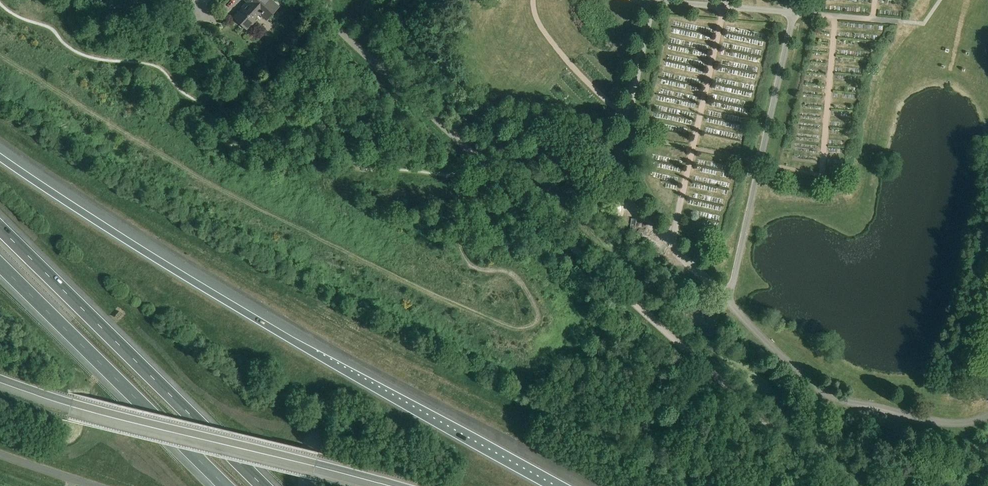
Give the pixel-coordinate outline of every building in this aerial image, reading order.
[(248,3),(234,18),(247,30),(261,15),(267,20),(277,9),(268,0),(245,0),(248,3)]
